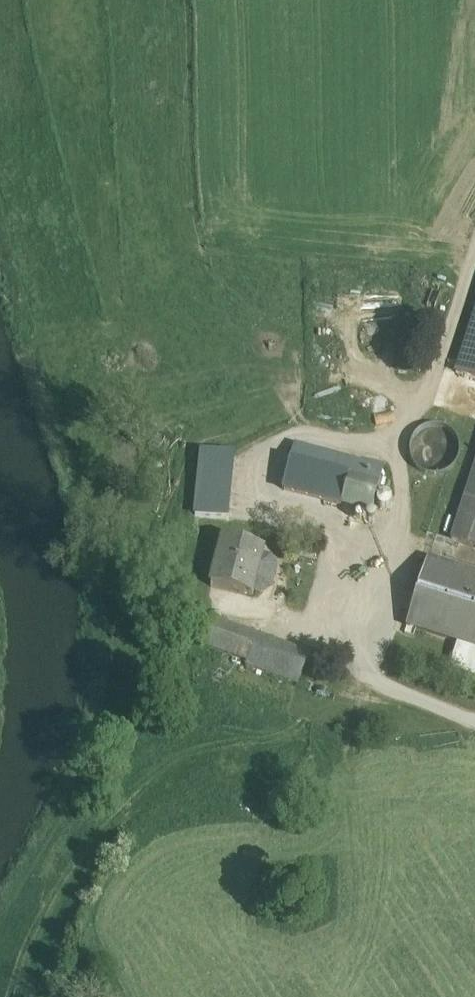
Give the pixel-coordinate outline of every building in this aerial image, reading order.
[(456,380),(474,386),(474,321),(456,380)] [(454,456),(456,450),(455,445),(453,441),(449,436),(445,433),(442,431),(435,431),(428,433),(422,437),(419,443),(417,450),(419,458),(424,464),(427,466),(430,468),(438,469),(445,467),(450,463),(454,456)] [(368,470),(295,449),(290,465),(275,460),(263,505),(368,533),(385,471),(369,468),(368,470)] [(223,457),(201,455),(194,515),(216,517),(223,457)] [(451,547),(474,555),(474,473),(451,547)] [(265,554),(223,543),(211,591),(253,602),(253,601),(254,595),(261,597),(270,592),(276,571),(270,562),(263,561),(265,555),(265,554)] [(428,565),(407,632),(458,648),(474,653),(474,580),(428,565)] [(310,658),(210,622),(200,650),(247,667),(246,671),(299,690),(310,658)] [(458,648),(451,672),(474,680),(474,653),(458,648)]
